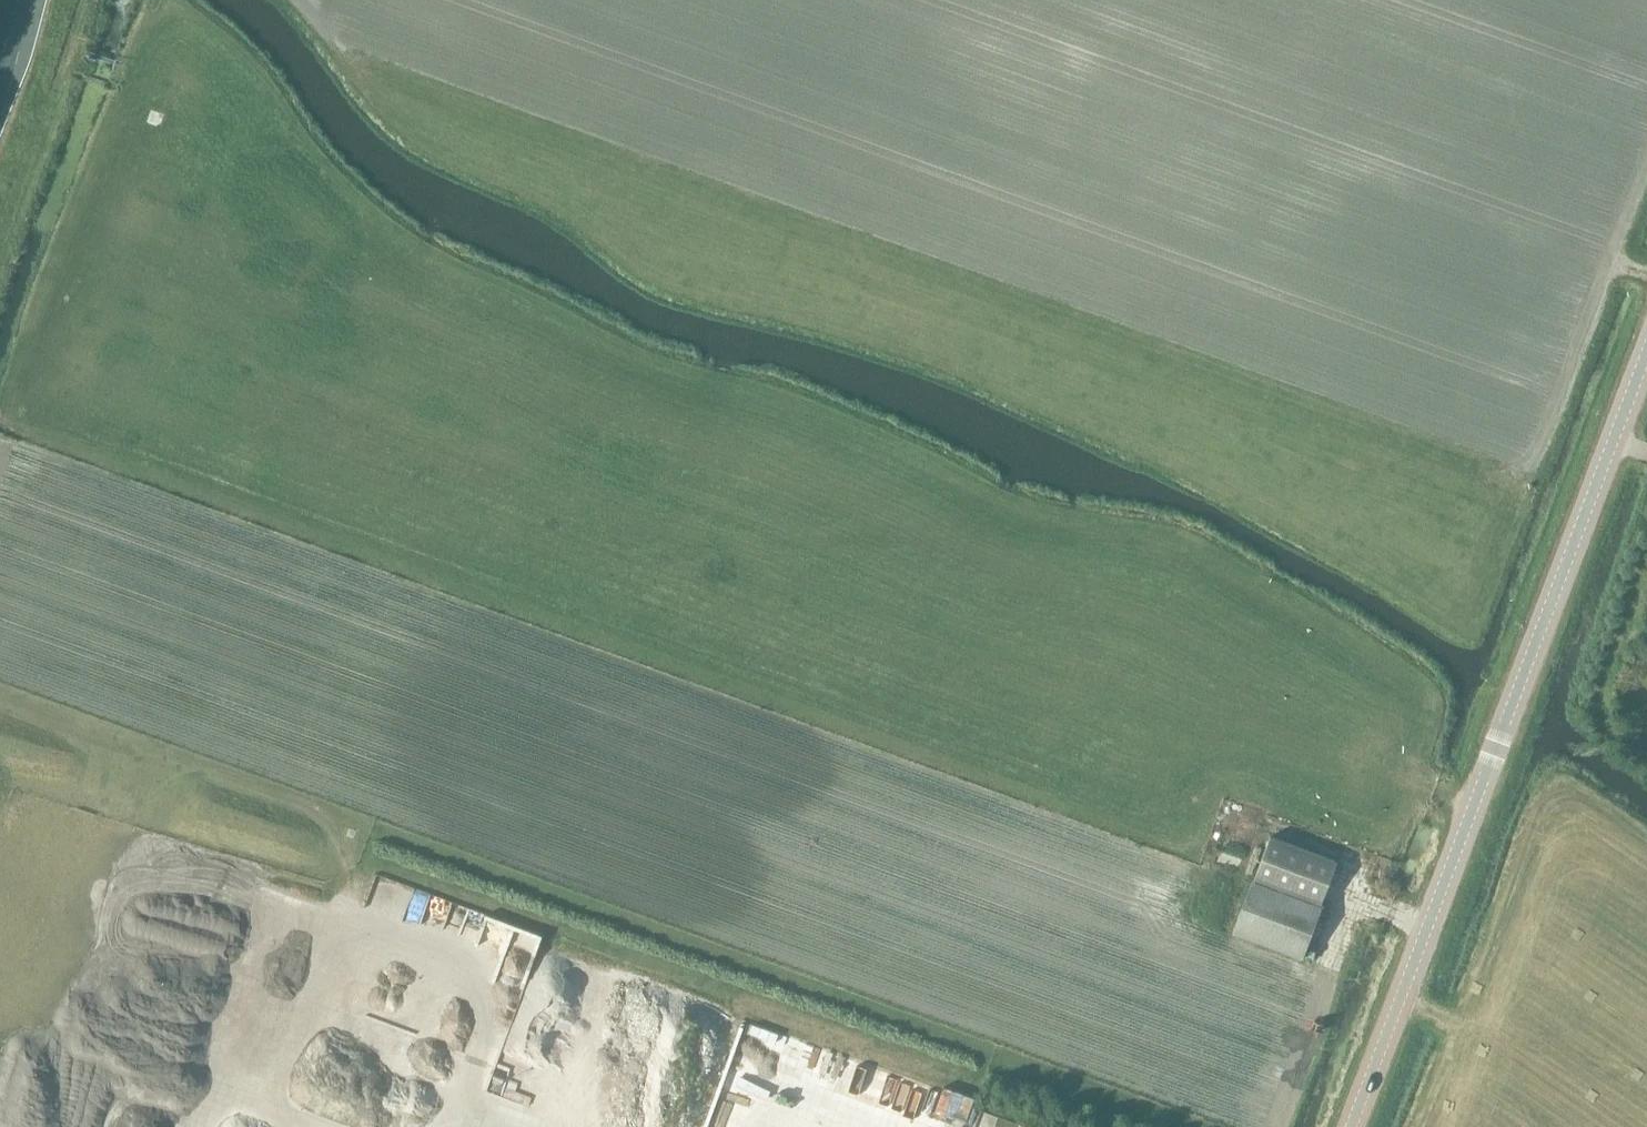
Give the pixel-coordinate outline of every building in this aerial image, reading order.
[(1302,957),(1340,863),(1271,837),(1253,886),(1234,933),(1302,957)]
